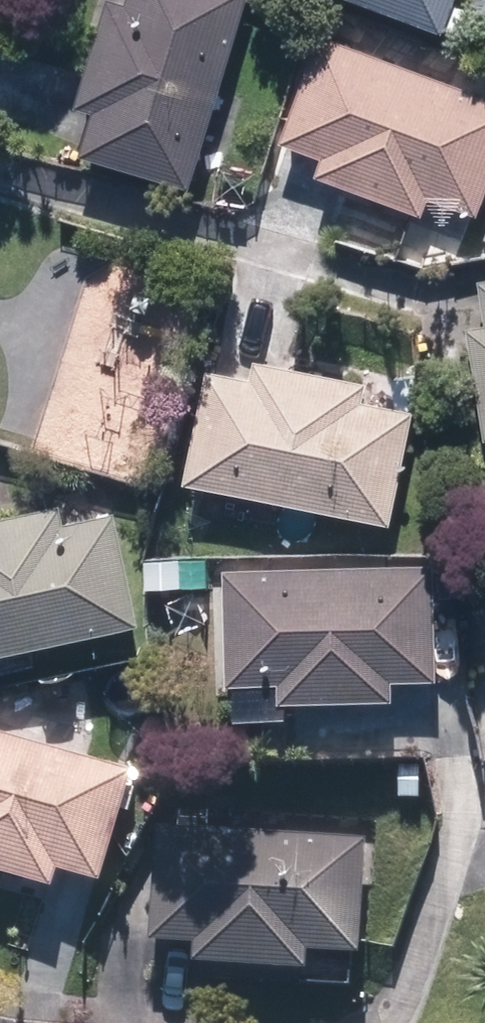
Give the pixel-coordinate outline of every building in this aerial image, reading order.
[(132,6),(112,1),(84,104),(102,109),(88,159),(197,188),(248,0),(134,0),(132,6)] [(448,34),(462,0),(363,0),(448,34)] [(322,33),(282,139),(329,156),(322,176),(431,218),(439,196),(484,213),(484,94),(322,33)] [(475,324),(484,393),(484,322),(475,324)] [(208,379),(187,487),(395,526),(417,412),(363,402),(367,379),(255,358),(251,377),(233,374),(231,384),(208,379)] [(153,625),(130,516),(69,529),(65,510),(0,524),(0,657),(153,625)] [(440,570),(231,569),(231,682),(280,682),(280,701),(396,702),(396,677),(440,677),(440,570)] [(0,732),(0,873),(55,889),(61,870),(100,882),(133,771),(0,732)] [(371,839),(164,826),(157,944),(206,947),(205,960),(315,967),(316,950),(364,953),(371,839)]
